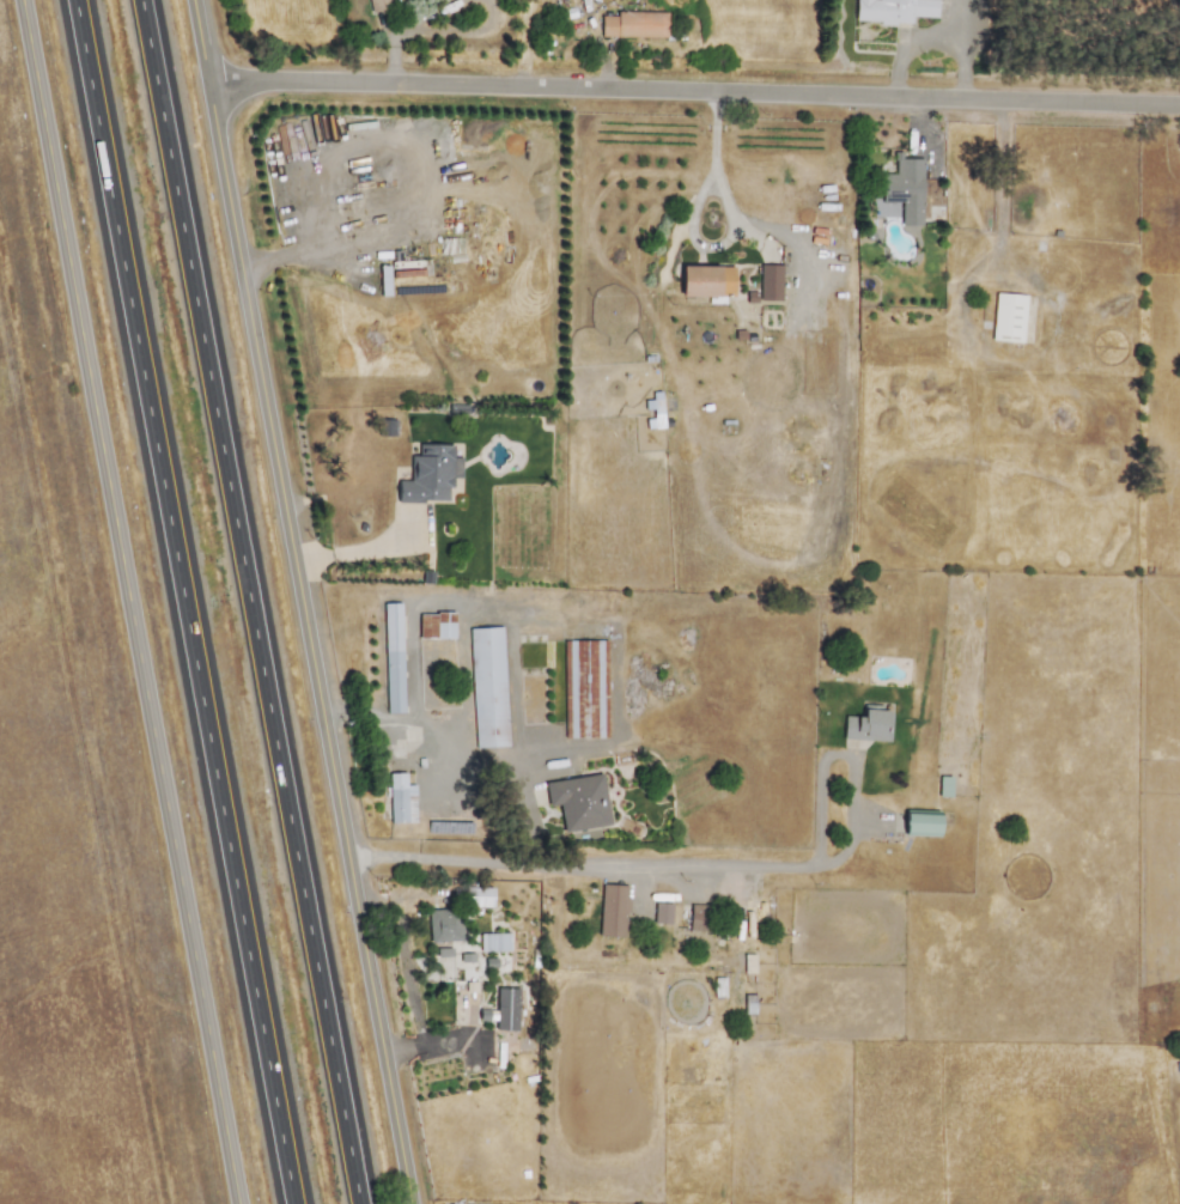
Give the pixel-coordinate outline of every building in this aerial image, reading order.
[(368,13),(392,9),(390,0),(366,0),(368,13)] [(909,24),(910,16),(935,17),(936,0),(855,0),(854,21),(909,24)] [(599,36),(667,37),(667,12),(614,11),(614,16),(600,15),(599,36)] [(881,173),(880,201),(900,202),(899,225),(919,226),(922,158),(895,158),(894,174),(881,173)] [(781,264),(759,264),(758,300),(780,300),(781,264)] [(732,296),(733,266),(680,265),(680,295),(732,296)] [(1024,294),(993,293),(991,341),(1022,342),(1024,294)] [(452,445),(417,444),(417,455),(409,455),(409,480),(397,480),(396,501),(449,502),(449,477),(460,478),(460,457),(452,457),(452,445)] [(400,602),(383,603),(385,713),(403,713),(400,602)] [(417,613),(418,638),(454,638),(453,612),(417,613)] [(502,627),(469,628),(474,747),(506,746),(502,627)] [(562,640),(563,738),(606,737),(604,640),(562,640)] [(842,739),(889,740),(890,707),(863,706),(862,716),(843,716),(842,739)] [(389,823),(415,822),(414,785),(405,785),(405,773),(388,773),(389,823)] [(543,782),(546,806),(558,804),(562,832),(609,825),(601,773),(543,782)] [(939,814),(904,813),(903,835),(938,836),(939,814)] [(598,935),(624,936),(627,885),(600,883),(598,935)] [(491,906),(491,887),(464,887),(464,906),(491,906)] [(671,903),(653,902),(652,922),(670,923),(671,903)] [(688,930),(707,931),(708,905),(689,904),(688,930)] [(429,942),(461,940),(459,908),(427,909),(429,942)] [(479,951),(508,950),(508,932),(478,933),(479,951)] [(450,948),(438,948),(438,968),(450,968),(450,948)] [(518,988),(495,987),(495,1030),(517,1030),(518,988)]
